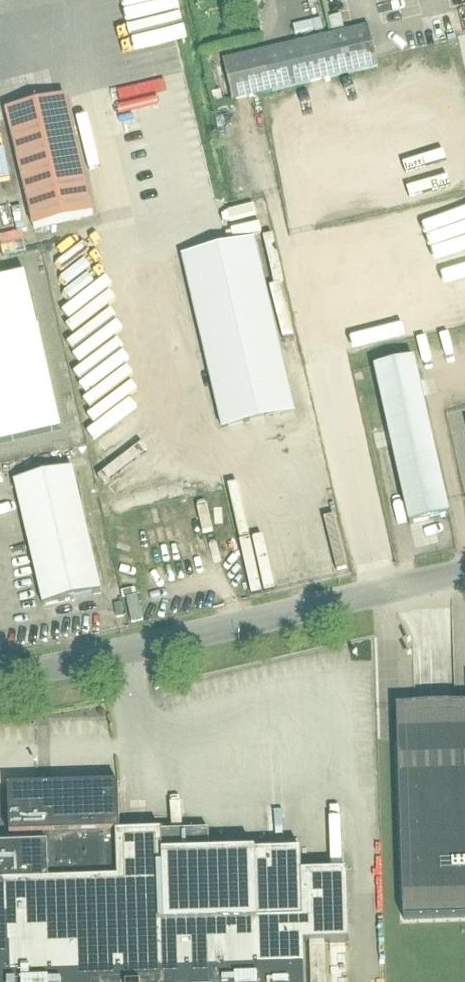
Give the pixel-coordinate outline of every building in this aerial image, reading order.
[(369,29),(223,63),(233,103),(378,69),(369,29)] [(66,99),(7,113),(35,230),(94,217),(66,99)] [(182,259),(222,430),(294,413),(254,242),(182,259)] [(97,271),(58,309),(70,321),(109,283),(97,271)] [(62,431),(27,277),(0,283),(0,445),(62,431)] [(72,373),(91,395),(132,357),(113,336),(72,373)] [(449,518),(414,361),(375,370),(410,526),(449,518)] [(15,485),(43,607),(101,593),(73,471),(15,485)] [(397,709),(404,921),(464,919),(464,707),(397,709)] [(10,848),(0,848),(0,981),(305,981),(304,946),(350,944),(347,874),(302,876),(301,853),(210,856),(209,833),(120,836),(119,786),(8,789),(10,837),(25,837),(25,848),(10,848)]
